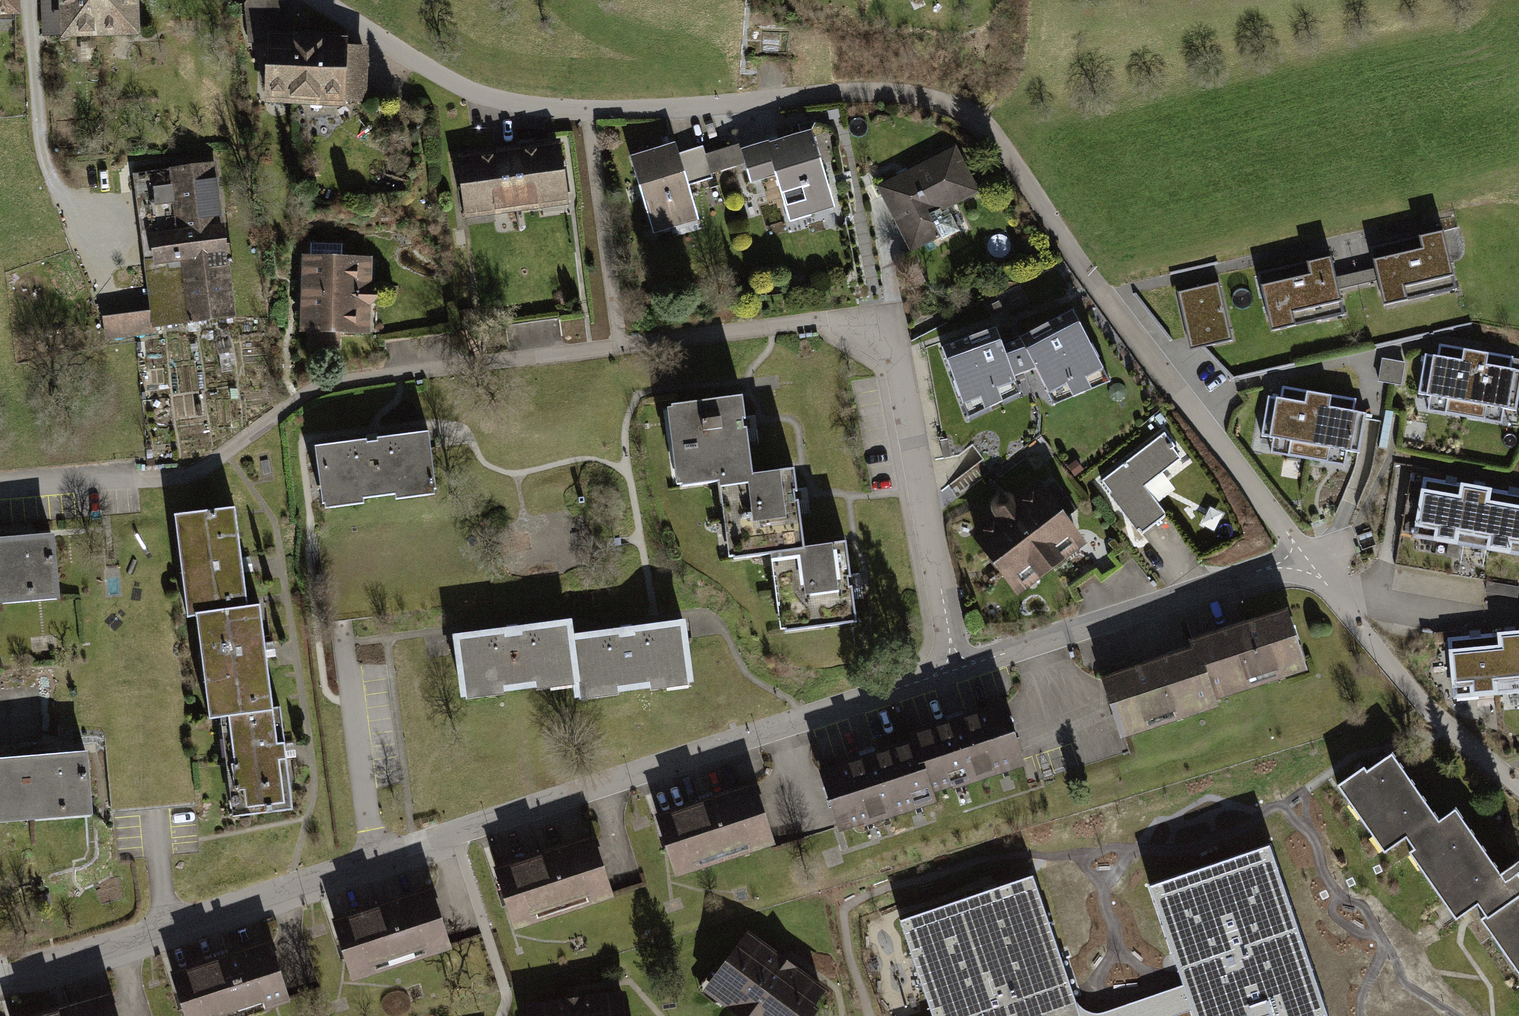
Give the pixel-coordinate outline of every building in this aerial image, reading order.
[(20,15),(20,0),(0,0),(0,15),(20,15)] [(58,40),(102,39),(101,0),(57,0),(58,40)] [(139,0),(101,0),(102,39),(140,38),(139,0)] [(293,34),(265,33),(262,105),(291,106),(293,34)] [(345,108),(347,36),(293,34),(291,106),(345,108)] [(835,207),(810,129),(739,152),(750,185),(776,177),(791,222),(835,207)] [(573,215),(563,136),(509,143),(518,209),(538,206),(540,220),(573,215)] [(509,143),(456,150),(467,227),(490,223),(488,214),(518,209),(509,143)] [(677,143),(632,156),(656,238),(702,224),(677,143)] [(707,152),(712,172),(738,165),(733,146),(707,152)] [(961,148),(872,185),(901,255),(936,240),(926,218),(981,195),(961,148)] [(220,162),(131,173),(151,333),(241,322),(220,162)] [(1439,231),(1369,248),(1379,291),(1422,282),(1425,294),(1452,288),(1439,231)] [(1329,256),(1258,273),(1268,318),(1312,308),(1316,322),(1343,316),(1329,256)] [(374,260),(301,257),(299,300),(373,303),(374,260)] [(1218,283),(1178,293),(1188,335),(1198,332),(1202,348),(1231,341),(1218,283)] [(299,335),(370,337),(373,303),(299,300),(299,335)] [(147,311),(103,316),(106,341),(150,336),(147,311)] [(995,333),(937,358),(966,425),(1011,406),(1003,388),(1036,373),(1055,415),(1105,392),(1070,314),(1000,345),(995,333)] [(1513,359),(1426,345),(1415,409),(1503,423),(1513,359)] [(1405,364),(1382,360),(1378,382),(1401,386),(1405,364)] [(1355,399),(1270,383),(1260,438),(1276,441),(1274,452),(1343,464),(1355,399)] [(756,481),(744,399),(664,411),(677,493),(718,486),(756,481)] [(438,494),(429,433),(315,449),(324,510),(438,494)] [(1186,460),(1167,435),(1101,484),(1140,537),(1168,516),(1148,489),(1186,460)] [(1073,462),(1064,467),(1071,478),(1080,472),(1073,462)] [(807,552),(795,475),(756,481),(718,486),(730,564),(771,558),(807,552)] [(1091,545),(1042,479),(970,532),(1019,599),(1091,545)] [(1423,483),(1416,536),(1518,549),(1518,496),(1423,483)] [(249,607),(236,508),(174,516),(187,615),(196,614),(249,607)] [(1181,509),(1171,516),(1179,526),(1188,518),(1181,509)] [(59,603),(53,537),(0,542),(0,608),(59,603)] [(860,626),(848,546),(807,552),(771,558),(782,637),(860,626)] [(273,711),(260,606),(249,607),(196,614),(210,719),(221,718),(273,711)] [(1309,670),(1290,609),(1192,640),(1195,650),(1211,701),(1309,670)] [(571,624),(456,638),(464,700),(579,686),(573,638),(571,624)] [(696,691),(688,624),(573,638),(579,686),(581,705),(696,691)] [(1451,641),(1457,694),(1518,688),(1518,634),(1451,641)] [(1195,650),(1103,679),(1123,743),(1215,713),(1211,701),(1195,650)] [(1026,768),(1007,703),(913,731),(932,796),(1026,768)] [(234,819),(296,811),(283,710),(273,711),(221,718),(234,819)] [(916,742),(820,772),(840,836),(936,805),(932,796),(916,742)] [(0,760),(0,824),(91,818),(86,754),(23,758),(0,760)] [(1394,756),(1365,776),(1362,771),(1339,787),(1385,852),(1407,837),(1416,850),(1412,853),(1458,919),(1478,905),(1486,917),(1482,920),(1518,972),(1518,861),(1501,873),(1457,810),(1440,822),(1394,756)] [(757,788),(656,817),(674,878),(775,848),(757,788)] [(595,837),(493,868),(512,930),(614,899),(595,837)] [(1196,1015),(1332,1015),(1272,841),(1150,883),(1189,995),(1196,1015)] [(894,915),(929,1015),(1065,1015),(1082,1010),(1033,868),(894,915)] [(431,890),(331,920),(350,983),(450,953),(431,890)] [(699,993),(730,1015),(819,1015),(835,995),(746,929),(699,993)] [(170,975),(183,1015),(259,1015),(294,1004),(273,941),(170,975)] [(36,1015),(117,1015),(110,994),(36,1015)] [(526,1009),(527,1015),(631,1015),(628,996),(526,1009)]
